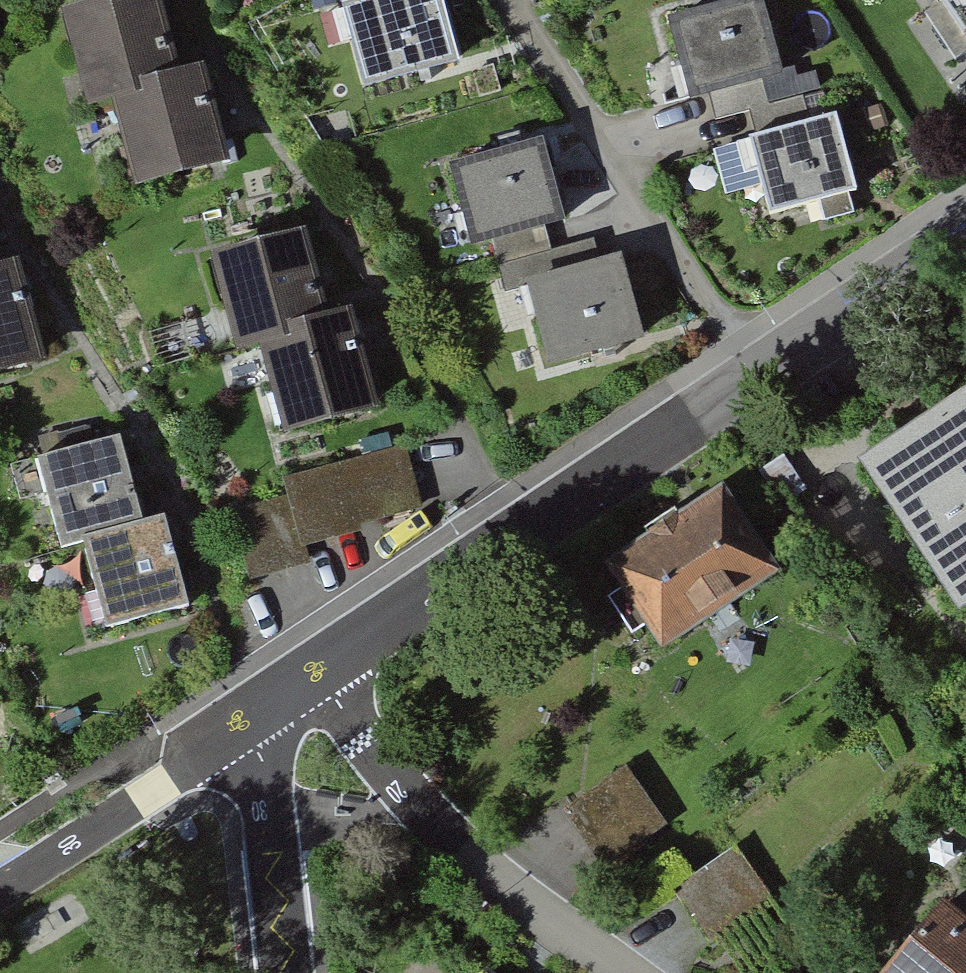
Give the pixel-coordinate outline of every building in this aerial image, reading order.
[(73,20),(99,123),(125,116),(145,196),(236,173),(211,72),(186,79),(167,0),(154,0),(73,20)] [(353,17),(372,94),(461,72),(443,0),(421,0),(353,17)] [(770,0),(682,22),(701,101),(790,79),(770,0)] [(965,40),(965,0),(939,0),(965,40)] [(848,121),(760,143),(779,221),(867,199),(848,121)] [(754,134),(718,143),(731,191),(767,181),(754,134)] [(554,147),(459,172),(480,250),(574,225),(554,147)] [(312,235),(218,261),(245,356),(268,350),(295,443),(388,416),(359,313),(336,320),(312,235)] [(60,368),(30,260),(4,267),(0,250),(0,384),(60,368)] [(631,263),(536,286),(557,372),(653,348),(631,263)] [(872,474),(965,611),(965,409),(872,474)] [(288,497),(240,512),(262,581),(317,563),(312,549),(433,510),(412,444),(284,485),(288,497)] [(131,445),(45,467),(67,552),(89,546),(110,631),(195,609),(173,522),(152,528),(131,445)] [(733,493),(613,570),(670,659),(790,582),(733,493)] [(633,763),(569,807),(587,836),(611,870),(676,826),(633,763)] [(742,851),(679,895),(701,925),(720,953),(783,909),(742,851)] [(904,972),(965,972),(965,915),(957,908),(904,972)]
